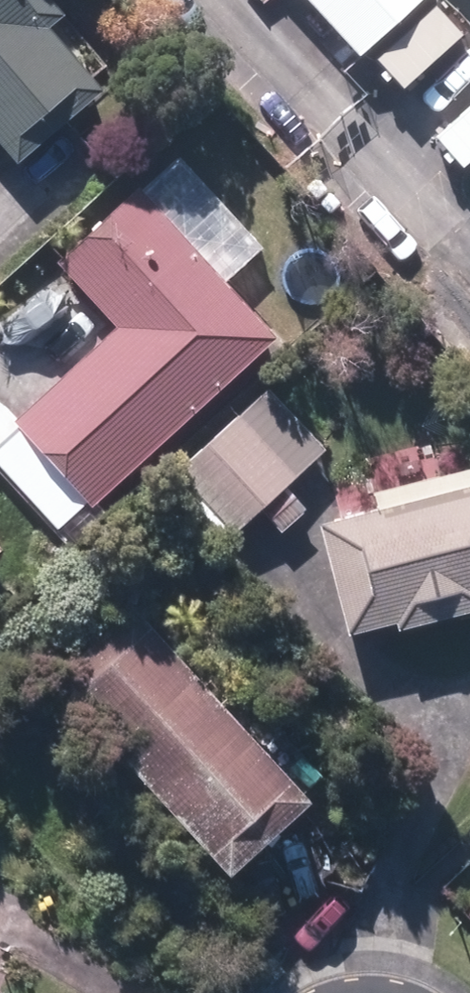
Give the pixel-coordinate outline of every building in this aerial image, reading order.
[(30,160),(114,89),(60,26),(73,14),(61,0),(0,0),(0,124),(30,160)] [(370,54),(428,0),(321,0),(370,54)] [(28,421),(103,503),(285,336),(152,190),(70,264),(130,328),(28,421)] [(186,472),(240,534),(269,506),(292,530),(311,511),(290,489),(331,451),(275,391),(186,472)] [(362,632),(410,619),(412,628),(469,613),(469,490),(460,493),(454,472),(384,492),(389,513),(335,526),(362,632)] [(70,682),(250,873),(327,800),(148,609),(70,682)] [(31,976),(0,962),(0,992),(23,992),(31,976)]
